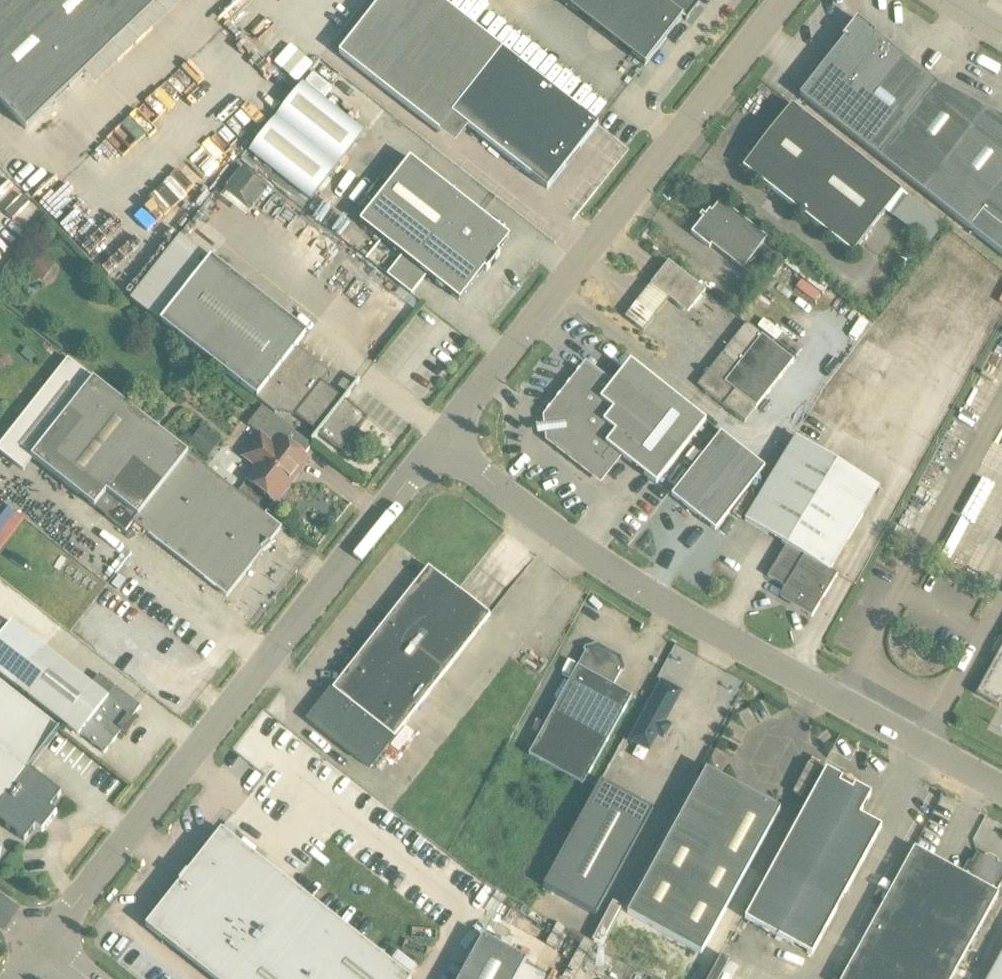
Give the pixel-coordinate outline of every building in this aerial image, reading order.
[(27,130),(162,0),(0,0),(0,102),(27,130)] [(548,190),(599,125),(439,0),(382,0),(339,54),(440,133),(454,116),(548,190)] [(567,4),(645,65),(683,18),(687,21),(700,5),(696,1),(697,0),(562,0),(567,4)] [(879,158),(1001,254),(1001,118),(937,85),(864,27),(853,29),(800,96),(879,158)] [(338,166),(365,132),(303,83),(276,117),(338,166)] [(903,191),(794,106),(793,105),(743,168),(853,254),(903,191)] [(892,182),(897,175),(848,136),(843,144),(892,182)] [(511,237),(483,216),(411,159),(360,222),(403,256),(388,275),(412,294),(427,275),(460,301),(485,270),(487,272),(501,255),(498,253),(511,237)] [(251,214),(272,188),(243,165),(222,192),(251,214)] [(744,270),(769,238),(721,201),(712,212),(710,210),(692,233),(711,248),(712,245),(744,270)] [(180,236),(131,299),(276,414),(277,412),(295,415),(342,452),(368,418),(323,382),(329,375),(330,376),(331,374),(297,348),(308,334),(211,258),(210,260),(180,236)] [(688,314),(706,291),(669,262),(651,285),(688,314)] [(698,385),(724,406),(746,423),(795,360),(762,335),(738,366),(723,354),(698,385)] [(32,457),(95,507),(107,492),(118,501),(107,516),(127,532),(134,523),(148,534),(228,597),(263,552),(272,547),(270,543),(282,528),(265,514),(94,379),(68,359),(0,445),(0,450),(23,468),(32,457)] [(707,421),(694,411),(631,361),(612,385),(587,366),(547,417),(548,424),(538,425),(539,434),(549,433),(550,439),(601,480),(620,455),(657,484),(707,421)] [(247,479),(276,503),(310,460),(304,456),(312,447),(262,407),(249,425),(261,435),(244,457),(256,467),(247,479)] [(222,443),(203,428),(189,445),(208,460),(222,443)] [(766,467),(722,433),(672,496),(716,530),(766,467)] [(782,599),(783,600),(813,617),(838,575),(830,571),(880,488),(796,437),(746,521),(787,546),(768,577),(786,587),(782,594),(781,595),(781,596),(781,597),(781,598),(782,599)] [(429,567),(310,720),(372,769),(491,616),(429,567)] [(60,730),(64,724),(104,755),(141,707),(116,687),(108,697),(12,622),(0,637),(0,683),(60,730)] [(1001,638),(992,653),(998,656),(976,695),(1000,708),(1001,704),(1001,638)] [(665,665),(682,676),(694,656),(677,645),(665,665)] [(588,650),(530,756),(584,786),(633,697),(614,687),(624,670),(620,659),(598,647),(588,650)] [(662,682),(630,740),(649,751),(681,692),(662,682)] [(25,840),(37,825),(40,827),(44,827),(47,827),(50,825),(52,822),(53,819),(53,815),(52,812),(50,809),(61,794),(29,770),(60,730),(0,683),(0,820),(25,840)] [(707,769),(628,914),(702,954),(781,810),(707,769)] [(872,795),(827,770),(745,918),(812,955),(882,827),(860,815),(872,795)] [(654,811),(601,782),(543,887),(596,916),(654,811)] [(317,905),(222,830),(146,926),(214,978),(411,978),(317,905)] [(1001,884),(1001,867),(978,853),(972,863),(969,861),(962,874),(915,848),(843,978),(952,978),(999,894),(997,893),(1001,884)] [(527,960),(484,937),(461,978),(517,978),(527,960)] [(989,978),(1001,978),(1001,955),(989,978)]
